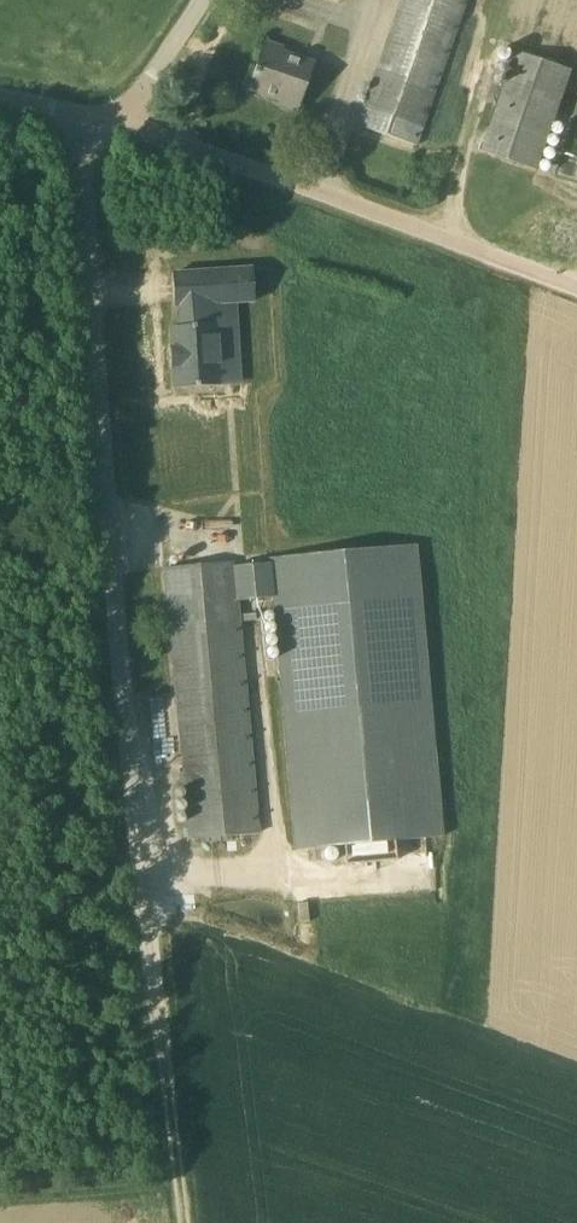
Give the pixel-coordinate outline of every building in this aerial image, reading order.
[(354,136),(411,156),(465,0),(401,0),(354,136)] [(281,53),(283,49),(264,43),(248,90),(298,107),(313,64),(281,53)] [(571,70),(517,51),(483,151),(538,170),(546,147),(571,70)] [(252,269),(172,274),(174,307),(179,306),(180,327),(171,328),(172,349),(169,349),(170,368),(173,367),(175,389),(220,386),(217,348),(228,347),(225,303),(254,301),(252,269)] [(233,562),(165,568),(190,840),(260,833),(237,601),(274,598),(295,849),(345,845),(346,863),(395,859),(394,839),(440,836),(416,546),(269,558),(270,564),(234,567),(233,562)]
